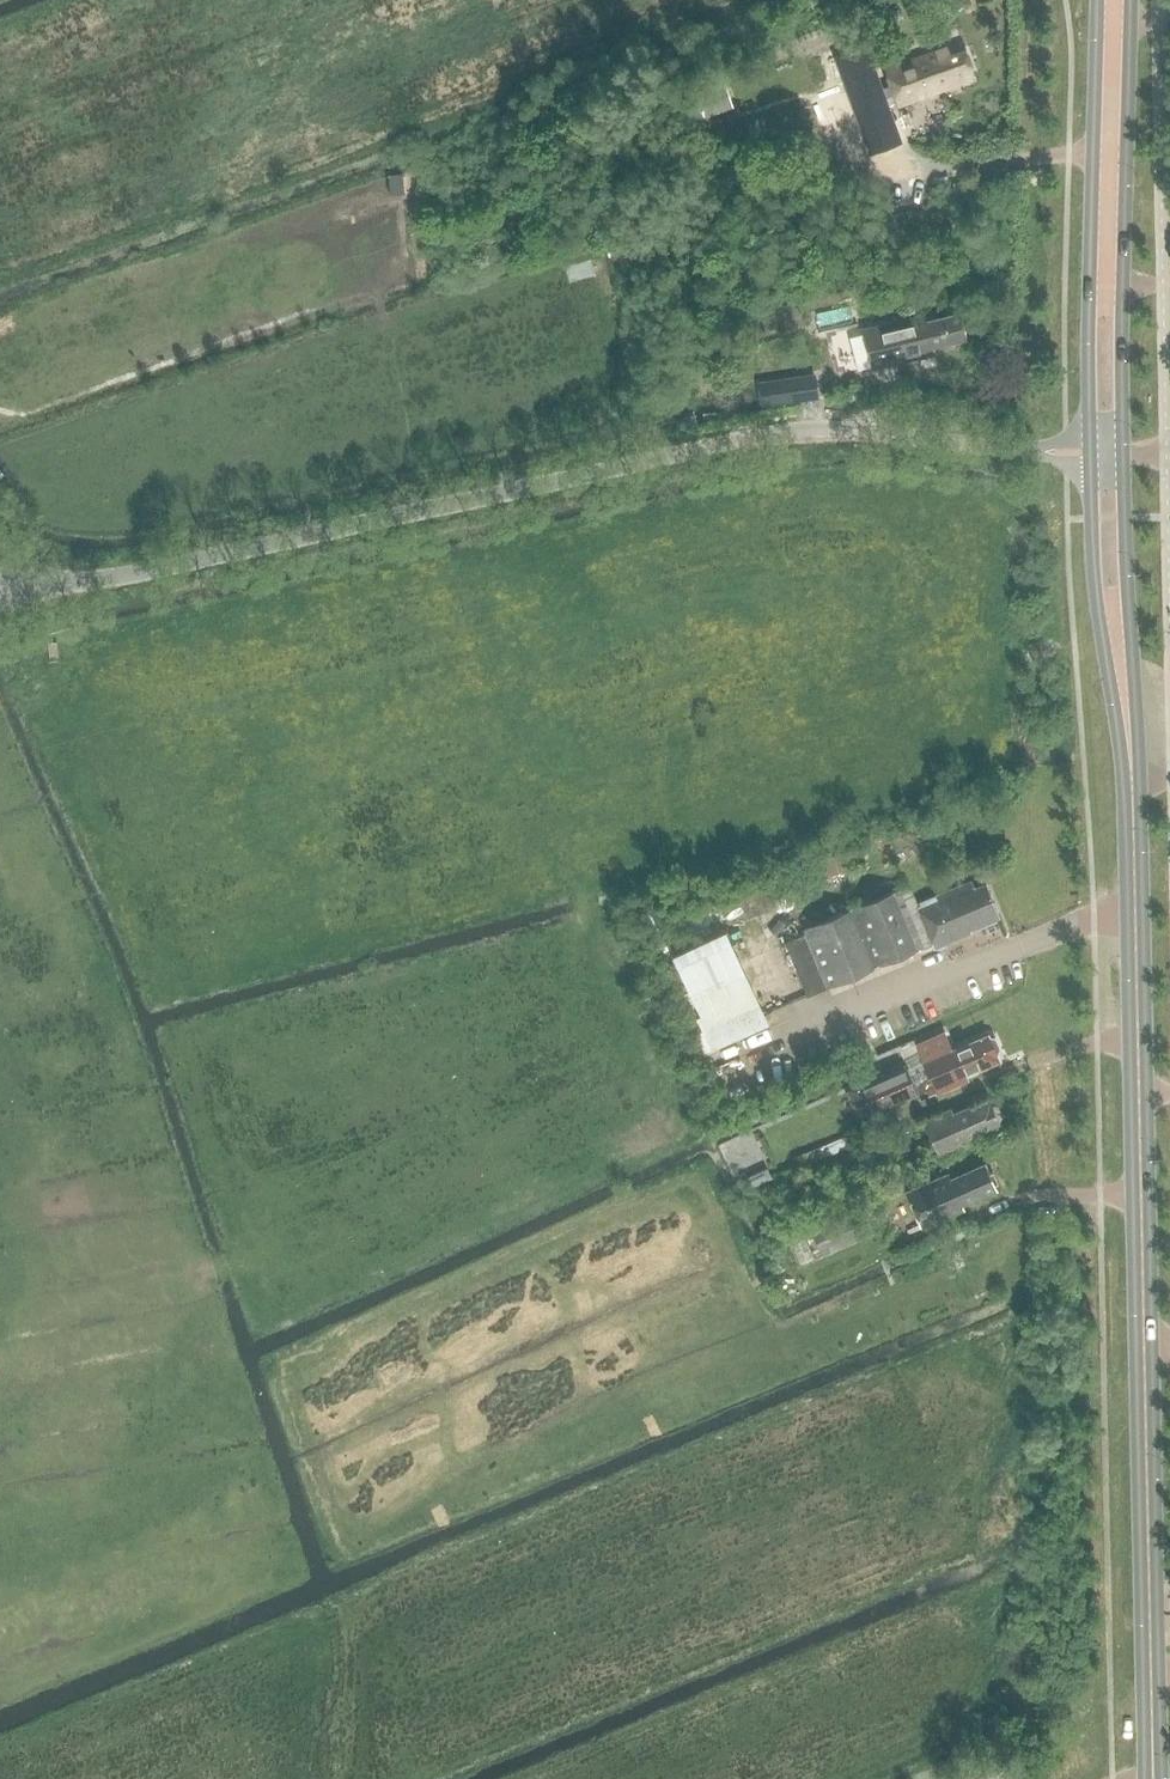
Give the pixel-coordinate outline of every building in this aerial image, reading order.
[(958,77),(972,72),(962,45),(948,50),(945,42),(882,65),(898,108),(961,85),(958,77)] [(808,85),(822,126),(860,113),(845,72),(808,85)] [(733,108),(725,83),(699,92),(707,117),(733,108)] [(865,337),(872,368),(872,371),(935,355),(933,348),(966,340),(959,314),(927,322),(925,315),(864,330),(865,337)] [(758,388),(761,407),(818,399),(815,380),(758,388)] [(684,416),(686,426),(697,424),(695,415),(684,416)] [(907,884),(891,891),(802,930),(827,988),(917,950),(932,943),(934,949),(972,933),(971,930),(999,917),(985,884),(974,888),(972,881),(916,905),(907,884)] [(764,883),(737,892),(746,919),(773,910),(764,883)] [(734,930),(679,949),(713,1046),(769,1027),(734,930)] [(922,1059),(937,1094),(964,1082),(962,1077),(997,1062),(995,1056),(1000,1049),(995,1038),(987,1037),(952,1052),(950,1047),(943,1032),(915,1044),(922,1059)] [(883,1075),(874,1079),(862,1084),(874,1111),(895,1102),(897,1105),(918,1096),(905,1065),(883,1075)] [(998,1105),(988,1104),(986,1100),(951,1115),(949,1110),(921,1122),(937,1157),(964,1145),(961,1140),(996,1124),(1002,1116),(998,1105)] [(867,1171),(859,1150),(810,1171),(819,1192),(867,1171)] [(993,1172),(987,1174),(983,1165),(949,1180),(947,1175),(904,1195),(919,1229),(963,1209),(960,1204),(994,1189),(992,1185),(998,1183),(993,1172)] [(772,1167),(745,1176),(749,1187),(776,1178),(772,1167)] [(871,1234),(861,1209),(808,1230),(818,1254),(871,1234)]
